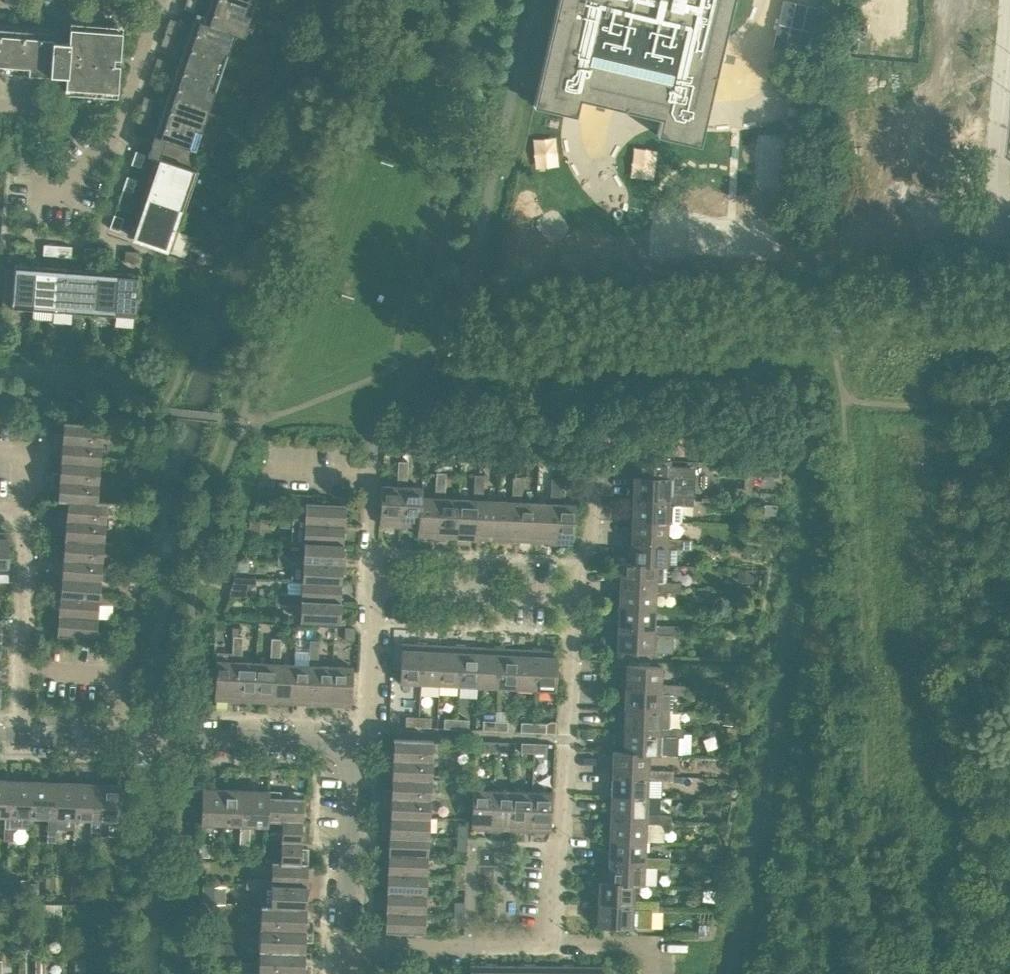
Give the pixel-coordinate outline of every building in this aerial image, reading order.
[(184,9),(194,12),(198,0),(187,0),(184,9)] [(209,2),(250,16),(255,0),(210,0),(209,2)] [(534,105),(564,112),(575,115),(579,97),(660,116),(656,134),(699,144),(711,93),(724,38),(733,0),(558,0),(555,12),(550,38),(549,38),(534,105)] [(785,0),(783,0),(773,46),(808,54),(818,7),(785,0)] [(209,2),(202,21),(202,23),(234,34),(234,33),(243,36),(250,16),(209,2)] [(194,18),(187,37),(228,51),(234,34),(202,23),(202,21),(194,18)] [(53,41),(51,75),(66,76),(65,87),(117,91),(119,64),(110,63),(110,57),(120,58),(122,31),(69,27),(68,42),(53,41)] [(9,73),(12,29),(0,29),(0,72),(9,73)] [(50,75),(51,75),(53,41),(54,33),(12,29),(9,73),(50,76),(50,75)] [(187,37),(180,58),(221,72),(228,51),(187,37)] [(180,58),(174,76),(215,90),(221,72),(180,58)] [(174,76),(167,96),(208,110),(215,90),(174,76)] [(167,96),(161,115),(201,130),(208,110),(167,96)] [(161,115),(154,134),(204,151),(195,148),(201,130),(161,115)] [(231,121),(228,130),(247,137),(250,128),(231,121)] [(147,155),(156,158),(197,172),(204,151),(154,134),(147,155)] [(135,151),(131,164),(141,167),(145,154),(135,151)] [(156,158),(150,176),(191,190),(197,172),(156,158)] [(118,202),(118,203),(128,206),(137,179),(127,176),(118,202)] [(150,176),(143,196),(184,211),(191,190),(150,176)] [(143,196),(137,215),(178,229),(184,211),(143,196)] [(114,214),(109,228),(119,232),(124,218),(114,214)] [(178,229),(137,215),(130,235),(171,249),(178,229)] [(31,243),(17,242),(16,253),(30,254),(31,243)] [(43,255),(57,256),(58,245),(44,244),(43,255)] [(58,245),(57,256),(71,257),(72,246),(58,245)] [(125,250),(125,251),(124,261),(138,262),(139,251),(125,250)] [(11,307),(32,309),(35,266),(14,264),(14,269),(11,306),(11,307)] [(32,309),(52,310),(55,267),(35,266),(32,309)] [(52,310),(74,312),(76,269),(55,267),(52,310)] [(11,306),(14,269),(5,269),(2,305),(11,306)] [(74,312),(94,314),(96,270),(76,269),(74,312)] [(94,314),(114,315),(117,272),(96,270),(94,314)] [(117,272),(114,315),(135,317),(138,273),(117,272)] [(61,448),(60,460),(100,464),(103,424),(63,421),(62,434),(55,433),(54,448),(61,448)] [(634,458),(633,499),(668,500),(668,505),(680,506),(681,506),(681,496),(689,496),(690,466),(670,465),(670,459),(634,458)] [(57,500),(67,500),(106,504),(106,501),(97,500),(100,464),(60,460),(59,472),(52,472),(51,486),(58,486),(57,500)] [(398,474),(407,474),(408,462),(398,461),(398,474)] [(767,474),(778,474),(779,464),(768,463),(768,464),(767,474)] [(436,485),(445,485),(446,473),(436,473),(436,485)] [(380,524),(400,525),(402,486),(407,486),(407,474),(398,474),(397,486),(382,485),(380,524)] [(474,487),(484,487),(484,475),(475,475),(474,487)] [(512,489),(522,489),(522,477),(513,476),(512,489)] [(551,490),(560,491),(561,479),(551,478),(551,490)] [(418,536),(438,537),(440,497),(445,498),(445,485),(436,485),(435,498),(422,497),(422,487),(421,487),(418,526),(418,536)] [(400,525),(418,526),(421,487),(407,486),(402,486),(400,525)] [(457,538),(476,539),(478,500),(483,500),(484,487),(474,487),(473,499),(458,499),(457,538)] [(494,540),(515,541),(517,501),(521,502),(522,489),(512,489),(512,501),(497,501),(494,540)] [(534,542),(554,543),(555,503),(560,504),(560,491),(551,490),(550,503),(536,502),(534,542)] [(693,496),(689,496),(681,496),(681,506),(693,506),(693,496)] [(438,537),(457,538),(458,499),(445,498),(440,497),(438,537)] [(633,499),(632,521),(668,522),(680,522),(680,506),(668,505),(668,500),(633,499)] [(65,525),(64,538),(103,542),(106,504),(67,500),(66,511),(59,511),(58,525),(65,525)] [(476,539),(494,540),(497,501),(483,500),(478,500),(476,539)] [(515,541),(534,542),(536,502),(521,502),(517,501),(515,541)] [(292,527),(304,528),(305,522),(344,524),(345,505),(306,503),(305,518),(292,518),(292,527)] [(555,503),(554,543),(573,544),(575,504),(560,504),(555,503)] [(764,504),(764,514),(776,515),(777,505),(764,504)] [(280,526),(292,527),(292,518),(280,517),(280,526)] [(632,521),(631,542),(667,543),(667,548),(677,549),(679,549),(679,539),(667,539),(668,522),(632,521)] [(304,528),(304,542),(343,544),(344,524),(305,522),(304,528)] [(8,572),(8,532),(0,532),(0,572),(8,572)] [(62,565),(61,576),(101,579),(103,542),(64,538),(63,550),(56,550),(55,564),(62,565)] [(679,539),(679,549),(691,549),(692,540),(679,539)] [(293,566),(302,566),(303,561),(342,563),(343,544),(304,542),(303,557),(290,556),(290,565),(293,566)] [(631,542),(630,563),(630,564),(656,565),(656,566),(666,566),(676,567),(677,549),(667,548),(667,543),(631,542)] [(277,565),(290,565),(290,556),(278,555),(277,565)] [(248,571),(248,560),(240,560),(237,570),(248,571)] [(293,566),(292,580),(302,580),(341,582),(342,563),(303,561),(302,566),(293,566)] [(621,562),(620,585),(655,586),(655,591),(668,592),(668,582),(665,582),(666,566),(656,566),(656,565),(630,564),(630,563),(621,562)] [(752,571),(739,570),(738,583),(752,584),(752,571)] [(61,576),(60,596),(99,599),(99,594),(101,579),(61,576)] [(247,578),(234,577),(229,595),(245,596),(247,578)] [(302,580),(292,580),(291,594),(288,594),(288,604),(300,604),(301,600),(340,602),(341,582),(302,580)] [(668,582),(668,592),(680,592),(680,582),(668,582)] [(620,585),(619,607),(655,608),(655,591),(655,586),(620,585)] [(60,596),(58,616),(62,616),(98,618),(99,603),(111,604),(112,595),(99,594),(99,599),(60,596)] [(276,603),(288,604),(288,594),(276,594),(276,603)] [(112,595),(111,604),(123,605),(124,596),(112,595)] [(301,600),(300,604),(300,620),(339,622),(340,602),(301,600)] [(619,607),(618,628),(654,630),(654,634),(666,635),(666,625),(654,625),(655,608),(619,607)] [(62,616),(58,616),(57,635),(96,638),(98,618),(62,616)] [(666,635),(673,635),(678,635),(679,626),(666,625),(666,635)] [(355,627),(345,627),(344,640),(354,641),(355,627)] [(654,630),(618,628),(617,651),(672,653),(673,635),(666,635),(654,634),(654,630)] [(108,639),(121,640),(122,630),(108,630),(108,639)] [(232,649),(242,649),(243,637),(233,636),(232,649)] [(271,651),(280,651),(281,639),(271,638),(271,651)] [(309,652),(319,653),(319,641),(310,640),(309,652)] [(400,682),(419,683),(421,644),(402,643),(400,682)] [(419,683),(439,684),(441,645),(421,644),(419,683)] [(439,684),(458,685),(460,646),(441,645),(439,684)] [(458,685),(478,686),(480,647),(460,646),(458,685)] [(478,686),(497,687),(499,648),(480,647),(478,686)] [(497,687),(516,688),(518,649),(499,648),(497,687)] [(217,652),(214,699),(235,700),(237,661),(241,662),(242,649),(232,649),(232,652),(217,652)] [(516,688),(536,689),(538,650),(518,649),(516,688)] [(538,650),(536,689),(555,690),(557,651),(538,650)] [(253,701),(273,702),(274,663),(280,663),(280,651),(271,651),(270,663),(255,662),(253,701)] [(292,703),(312,704),(314,665),(318,665),(319,653),(309,652),(309,665),(294,664),(292,703)] [(235,700),(253,701),(255,662),(241,662),(237,661),(235,700)] [(273,702),(292,703),(294,664),(280,663),(274,663),(273,702)] [(312,704),(331,705),(333,666),(318,665),(314,665),(312,704)] [(626,665),(625,687),(661,689),(661,694),(673,694),(673,684),(661,684),(662,666),(626,665)] [(333,666),(331,705),(351,706),(353,667),(333,666)] [(673,684),(673,694),(685,694),(686,685),(673,684)] [(625,687),(624,709),(672,711),(673,694),(661,694),(661,689),(625,687)] [(624,709),(624,731),(659,732),(659,737),(671,737),(672,728),(671,728),(672,711),(624,709)] [(405,726),(418,727),(418,717),(406,717),(405,726)] [(418,717),(418,727),(430,727),(431,718),(418,717)] [(444,728),(456,729),(456,719),(444,718),(444,728)] [(456,719),(456,729),(468,729),(469,720),(456,719)] [(483,730),(495,730),(495,721),(483,720),(483,730)] [(495,721),(495,730),(507,731),(508,722),(495,721)] [(521,732),(533,732),(534,723),(521,722),(521,732)] [(534,723),(533,732),(545,733),(546,723),(534,723)] [(672,728),(671,737),(684,738),(684,728),(672,728)] [(581,738),(593,739),(593,731),(582,730),(581,738)] [(624,731),(623,751),(623,752),(649,753),(649,754),(658,755),(659,737),(659,732),(624,731)] [(392,765),(391,776),(431,778),(432,739),(393,738),(392,751),(385,751),(385,765),(392,765)] [(483,751),(495,751),(495,742),(483,741),(483,751)] [(495,742),(495,751),(507,752),(508,742),(495,742)] [(521,752),(533,753),(534,743),(521,742),(521,752)] [(534,743),(533,753),(546,753),(546,744),(534,743)] [(613,751),(612,774),(648,775),(648,780),(660,780),(660,771),(648,770),(649,754),(649,753),(623,752),(623,751),(613,751)] [(660,771),(660,780),(672,781),(673,771),(660,771)] [(612,774),(611,796),(647,797),(648,780),(648,775),(612,774)] [(390,804),(390,815),(429,817),(431,778),(391,776),(391,789),(384,789),(383,803),(390,804)] [(5,815),(10,816),(12,780),(0,780),(0,815),(5,815)] [(31,828),(32,816),(33,781),(12,780),(10,816),(5,815),(4,828),(14,828),(14,827),(31,828)] [(32,816),(48,817),(53,817),(55,782),(33,781),(32,816)] [(57,818),(74,818),(76,783),(55,782),(53,817),(48,817),(47,830),(57,830),(57,818)] [(76,783),(74,818),(91,819),(90,831),(100,832),(100,819),(96,819),(98,783),(76,783)] [(120,784),(98,783),(96,819),(100,819),(118,820),(120,784)] [(201,823),(221,824),(222,788),(202,787),(201,823)] [(221,824),(240,825),(245,825),(247,789),(222,788),(221,824)] [(268,826),(268,821),(267,821),(267,814),(268,790),(247,789),(245,825),(240,825),(240,837),(249,837),(250,825),(268,826)] [(471,828),(491,829),(493,790),(473,789),(471,828)] [(268,821),(282,821),(302,823),(303,798),(280,797),(281,790),(268,790),(267,814),(267,821),(268,821)] [(491,829),(511,830),(513,791),(493,790),(491,829)] [(511,830),(531,831),(533,791),(513,791),(511,830)] [(533,791),(531,831),(550,831),(552,792),(533,791)] [(611,796),(610,817),(646,819),(646,824),(658,824),(659,815),(646,814),(647,797),(611,796)] [(390,815),(389,835),(428,837),(429,817),(390,815)] [(658,824),(661,824),(671,825),(671,815),(659,815),(658,824)] [(610,817),(610,839),(645,840),(660,841),(661,824),(658,824),(646,824),(646,819),(610,817)] [(272,862),(272,867),(307,869),(308,848),(301,847),(302,823),(282,821),(280,862),(272,862)] [(458,825),(457,837),(467,838),(467,825),(458,825)] [(14,828),(4,828),(4,840),(13,841),(14,828)] [(57,830),(47,830),(47,842),(56,842),(57,830)] [(100,832),(90,831),(90,844),(99,844),(100,832)] [(389,835),(388,854),(427,856),(428,837),(389,835)] [(249,837),(240,837),(239,849),(249,850),(249,837)] [(467,838),(457,837),(457,850),(466,850),(467,838)] [(610,839),(609,861),(644,862),(644,867),(657,867),(657,858),(644,857),(645,840),(610,839)] [(199,856),(209,857),(209,843),(200,843),(199,856)] [(388,854),(388,874),(427,875),(427,856),(388,854)] [(657,858),(657,867),(669,868),(669,858),(657,858)] [(609,861),(608,881),(608,882),(634,883),(634,884),(656,885),(657,867),(644,867),(644,862),(609,861)] [(456,863),(456,876),(465,876),(466,864),(456,863)] [(272,867),(271,880),(271,884),(307,886),(307,869),(272,867)] [(71,874),(59,874),(59,886),(71,886),(71,874)] [(388,874),(387,892),(426,894),(427,875),(388,874)] [(465,876),(456,876),(455,888),(465,888),(465,876)] [(246,888),(258,889),(259,879),(246,879),(246,888)] [(261,904),(260,909),(306,911),(307,886),(271,884),(271,880),(259,879),(258,889),(259,889),(258,904),(261,904)] [(598,881),(597,903),(633,905),(633,910),(645,910),(646,901),(633,900),(634,884),(634,883),(608,882),(608,881),(598,881)] [(29,883),(29,898),(38,898),(38,887),(38,883),(29,883)] [(104,898),(104,884),(93,884),(93,898),(104,898)] [(387,892),(386,912),(425,913),(426,894),(387,892)] [(646,901),(645,910),(658,911),(658,901),(646,901)] [(455,902),(454,914),(464,914),(464,902),(455,902)] [(633,905),(597,903),(597,926),(632,927),(633,910),(633,905)] [(306,911),(260,909),(259,951),(304,953),(305,936),(312,936),(312,922),(305,922),(306,911)] [(425,913),(386,912),(385,932),(424,933),(425,913)] [(464,914),(454,914),(454,926),(463,927),(464,914)] [(258,973),(310,973),(311,966),(303,966),(304,957),(259,956),(258,963),(239,962),(239,971),(258,972),(258,973)] [(35,972),(45,972),(45,960),(35,960),(35,972)] [(75,973),(84,973),(84,960),(75,960),(75,973)] [(491,965),(470,965),(470,973),(491,973),(491,965)] [(509,966),(491,965),(491,973),(509,973),(509,966)] [(529,966),(509,966),(509,973),(529,973),(529,966)] [(548,966),(529,966),(529,973),(548,973),(548,966)]
